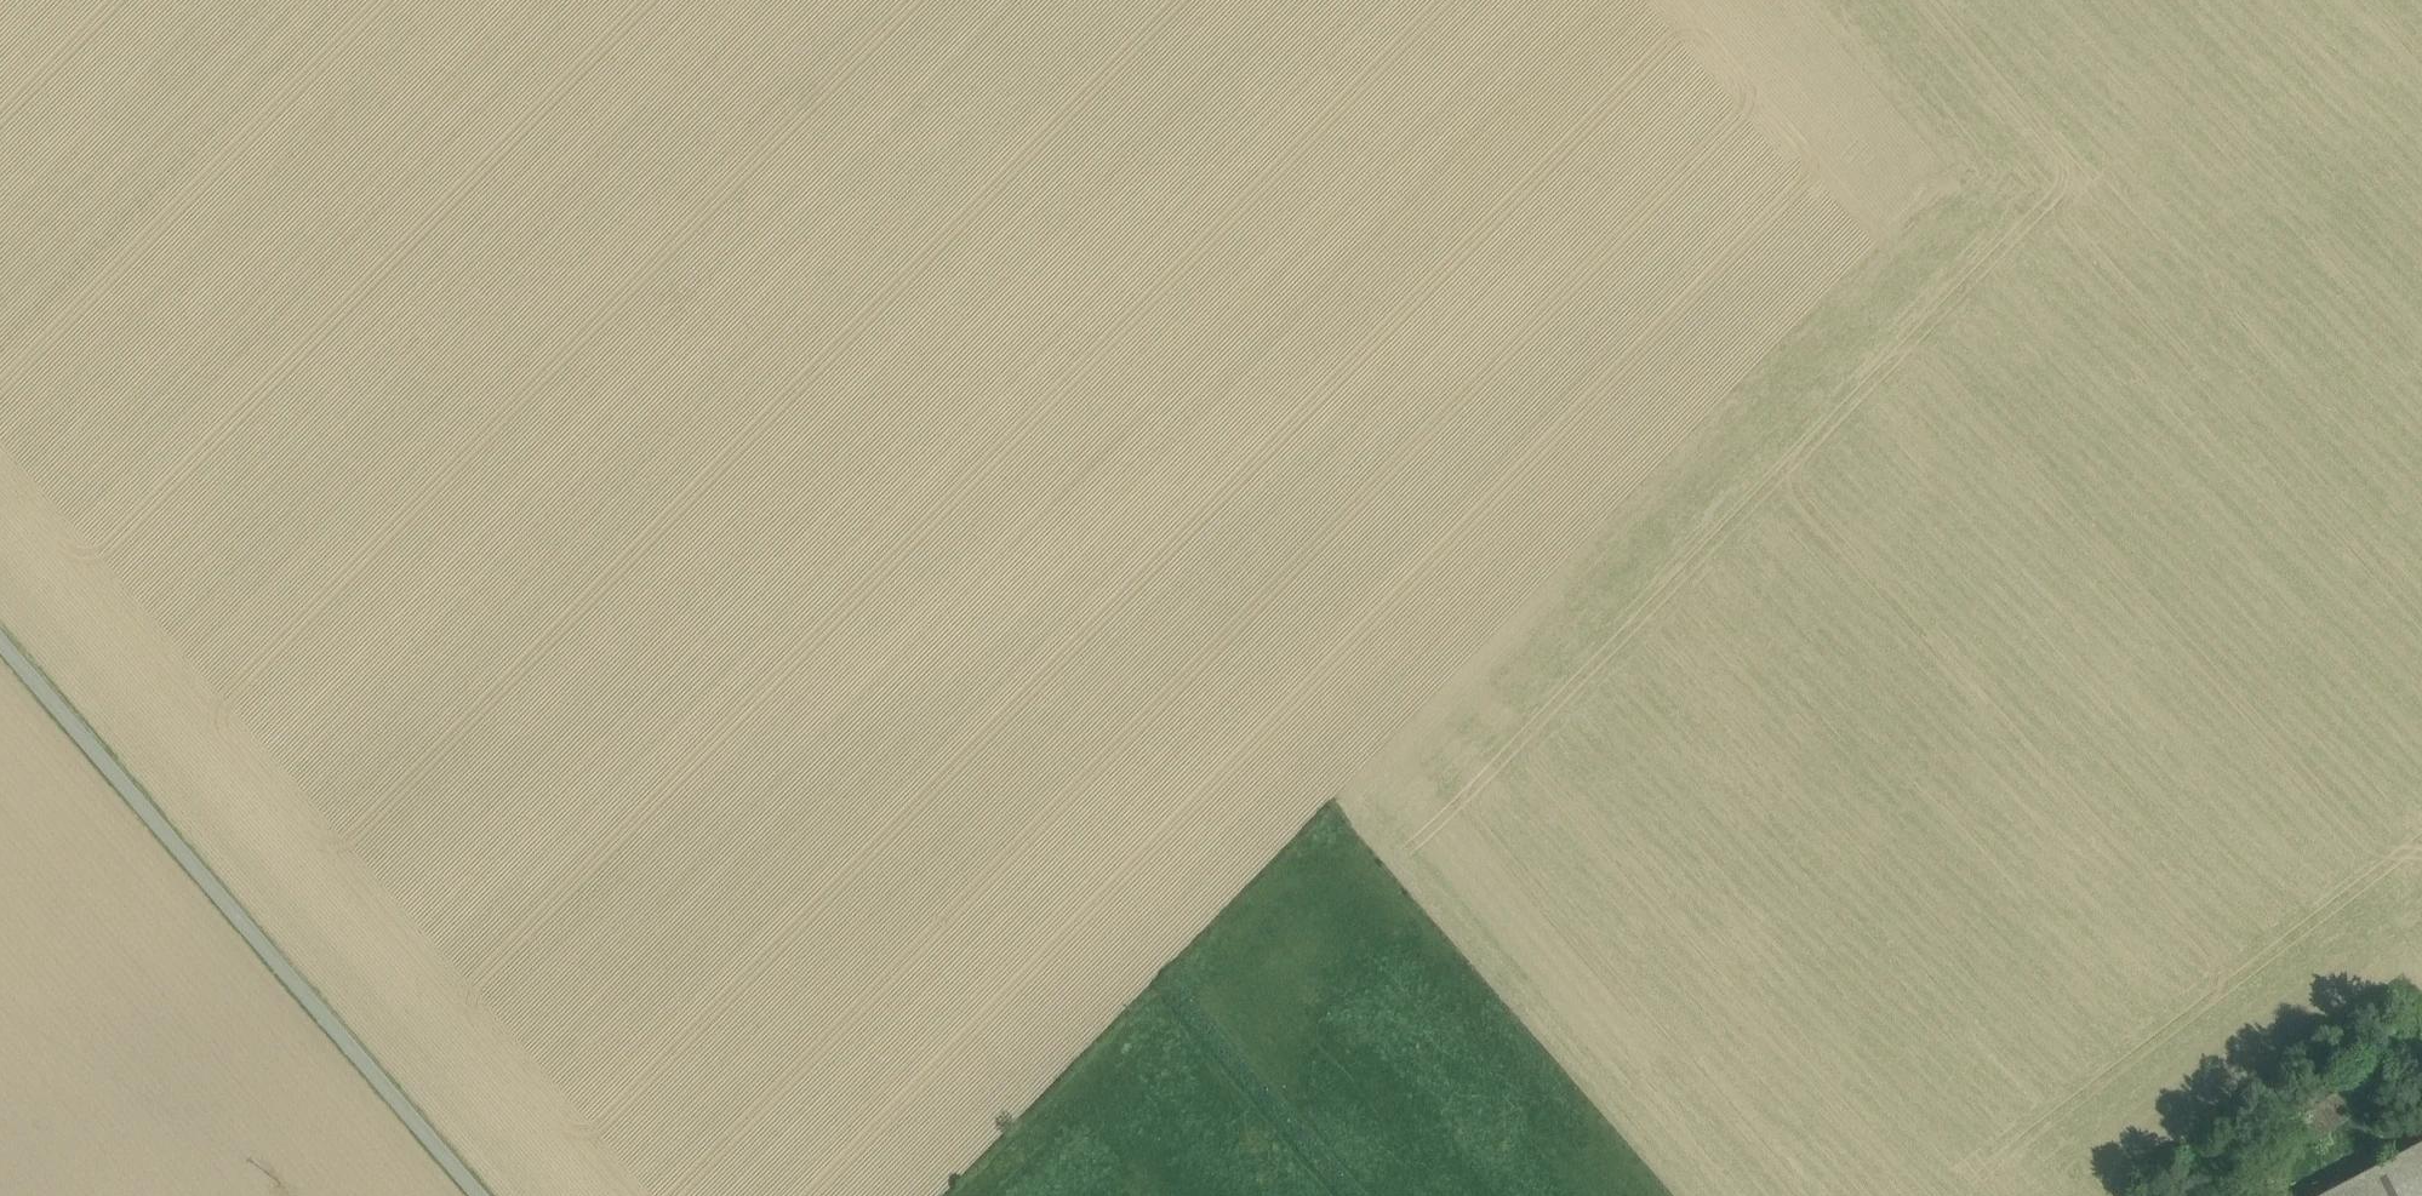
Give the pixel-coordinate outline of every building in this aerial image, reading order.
[(2343,1081),(2299,1113),(2318,1138),(2362,1105),(2343,1081)] [(2325,1195),(2421,1195),(2421,1143),(2325,1195)]
